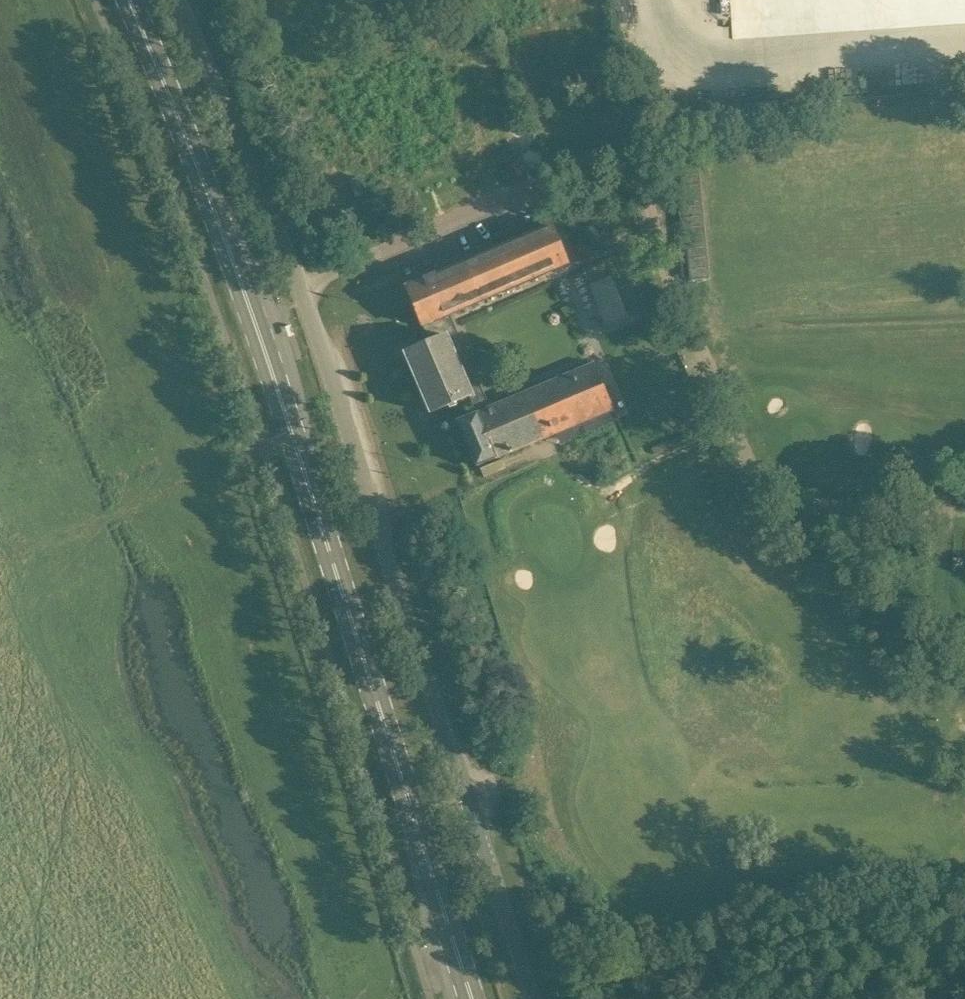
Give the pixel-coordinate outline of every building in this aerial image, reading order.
[(690,281),(710,280),(698,152),(679,154),(690,281)] [(357,196),(366,193),(359,177),(351,181),(357,196)] [(453,319),(569,264),(552,223),(406,286),(423,327),(429,324),(436,340),(405,353),(431,413),(470,396),(476,412),(475,413),(475,414),(458,421),(477,466),(613,409),(594,363),(488,407),(453,319)]
